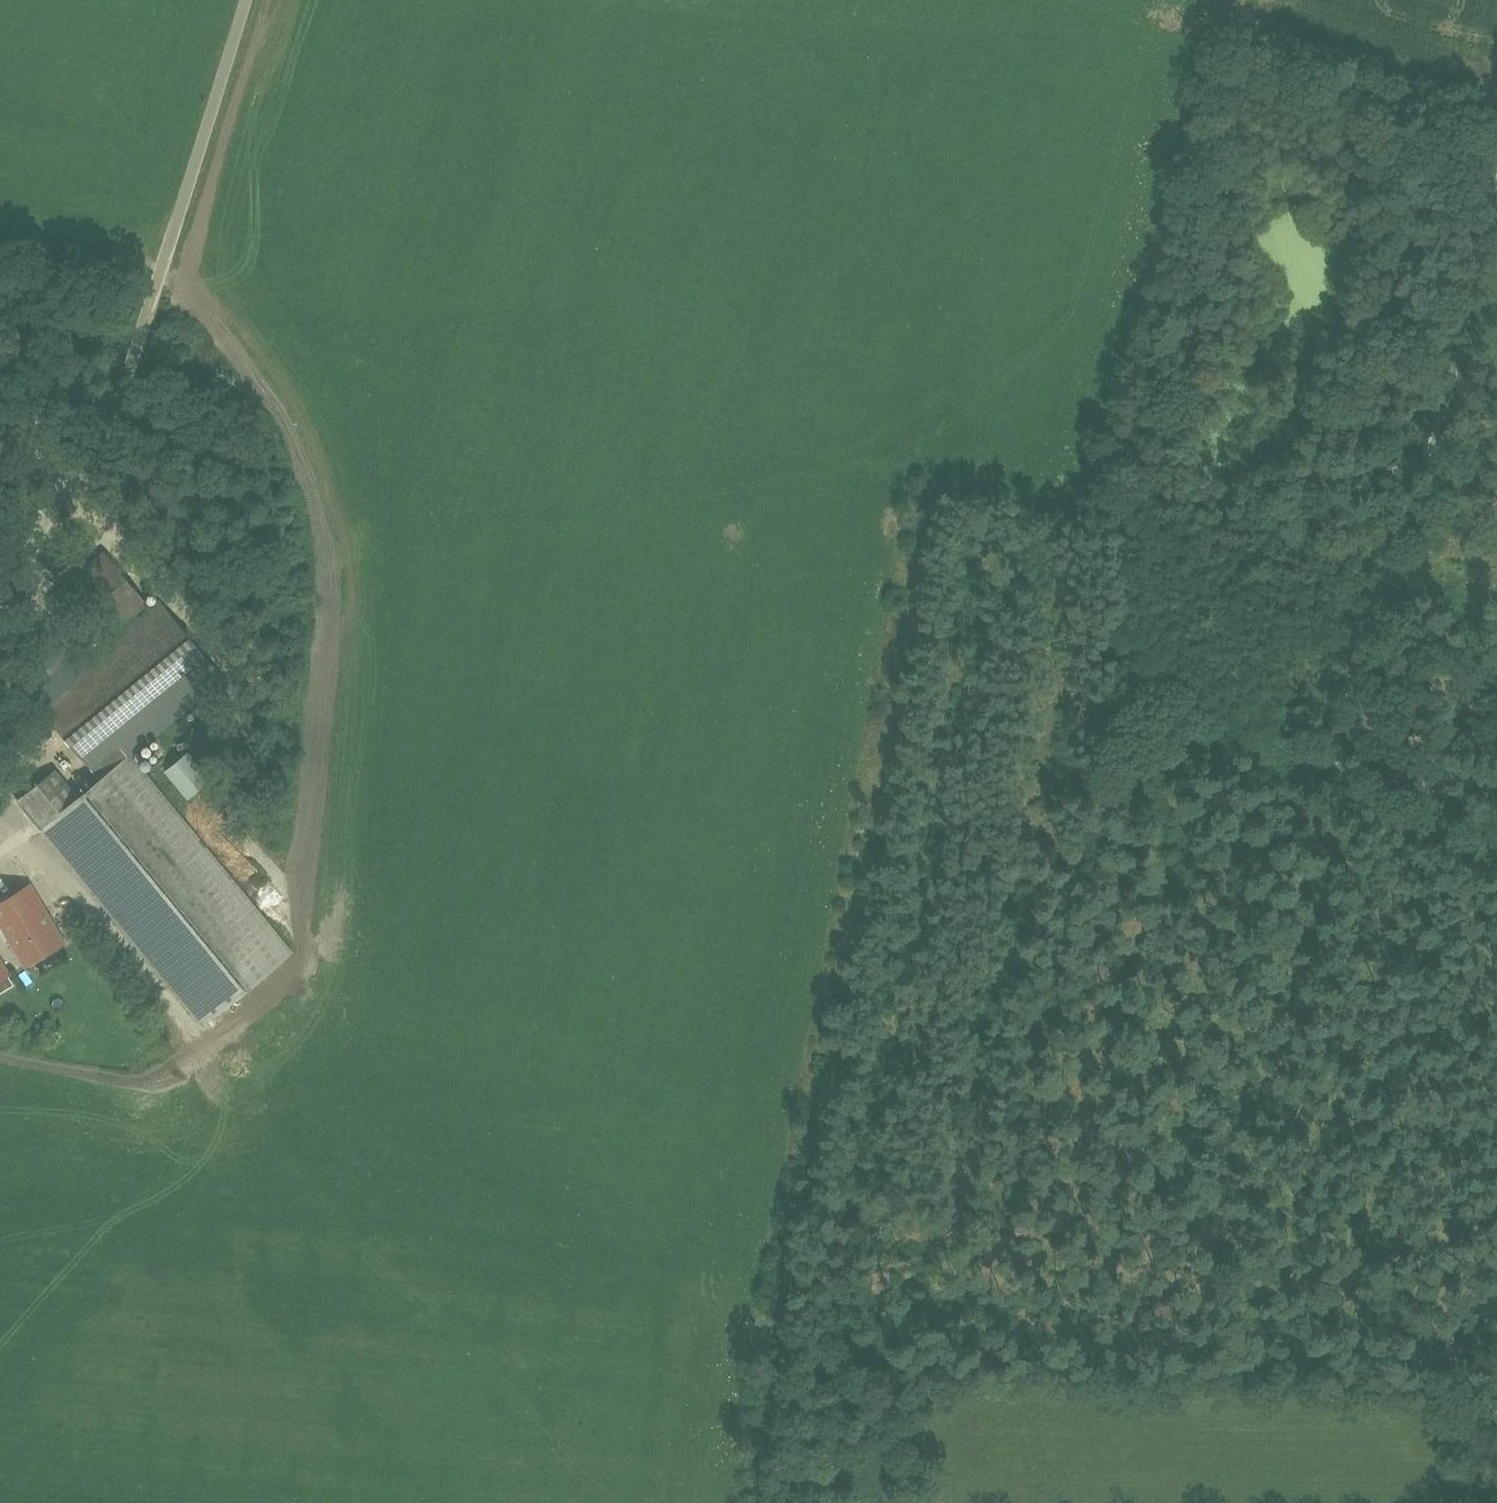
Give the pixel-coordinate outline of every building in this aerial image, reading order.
[(78,589),(99,591),(101,567),(80,565),(78,589)] [(224,678),(160,600),(36,701),(100,779),(78,797),(55,769),(20,797),(203,1023),(288,953),(128,756),(224,678)] [(187,751),(165,769),(188,797),(210,779),(187,751)] [(61,941),(27,884),(0,900),(0,922),(24,963),(61,941)]
